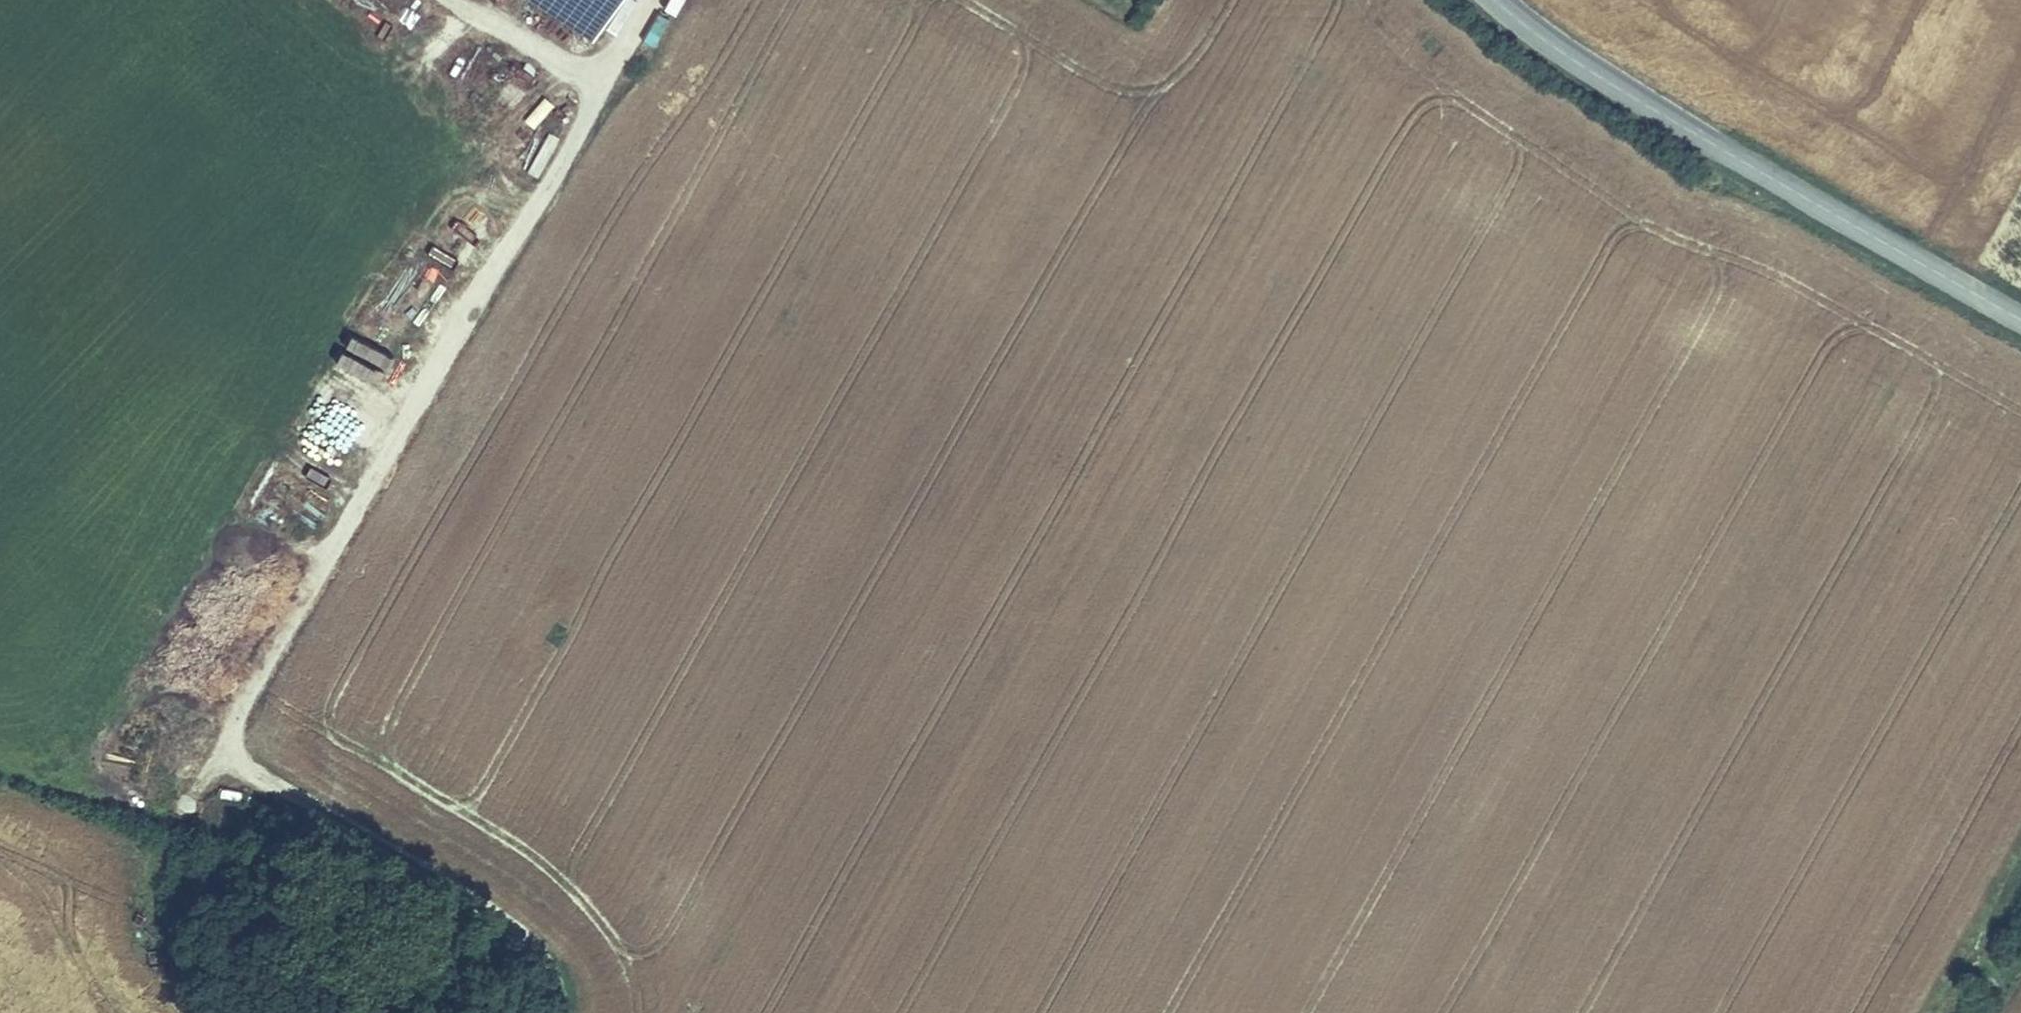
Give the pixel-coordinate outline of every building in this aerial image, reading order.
[(620,0),(522,0),(593,44),(620,0)]
